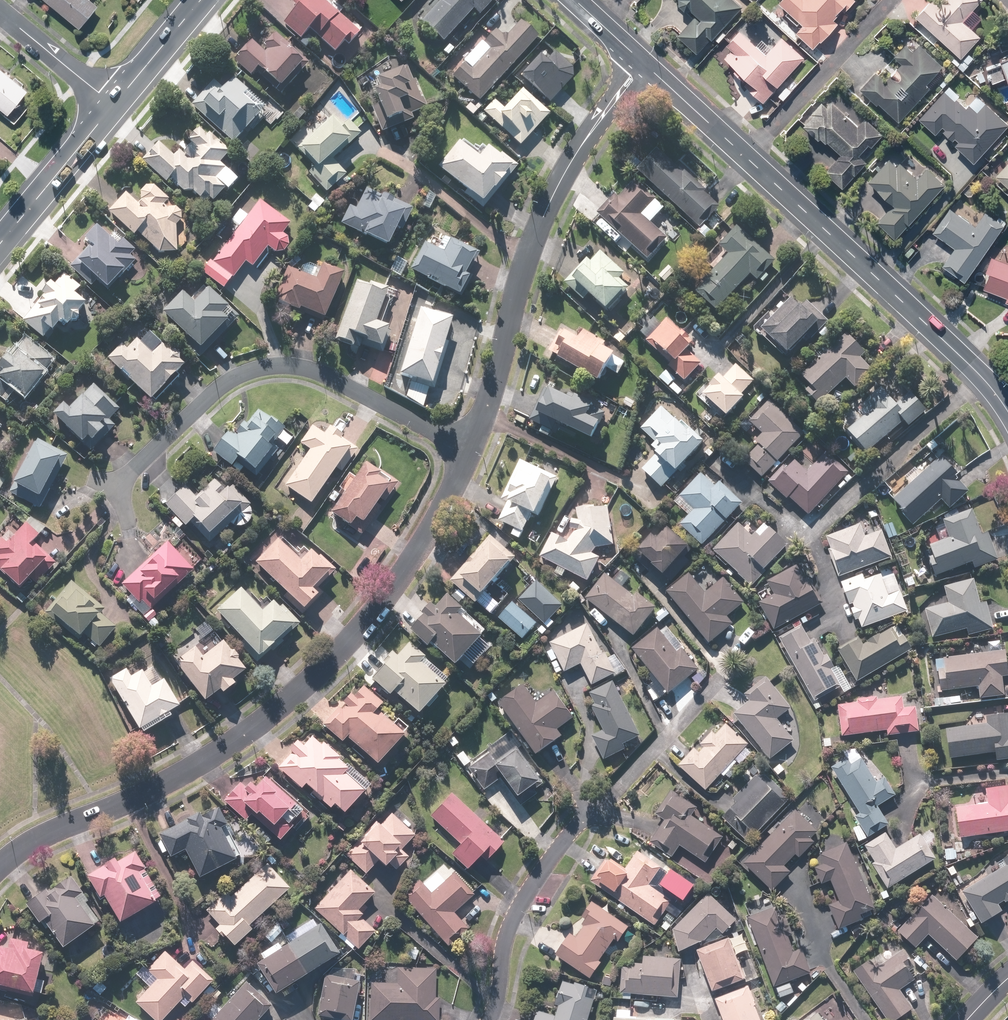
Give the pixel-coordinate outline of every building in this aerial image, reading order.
[(83,28),(101,6),(94,0),(50,0),(83,28)] [(328,0),(299,0),(298,1),(303,5),(287,23),(305,40),(314,30),(340,53),(354,37),(357,39),(364,32),(328,0)] [(419,16),(447,42),(477,9),(482,14),(495,0),(435,0),(419,16)] [(703,41),(706,38),(710,41),(741,8),(733,0),(670,0),(679,9),(687,0),(699,11),(674,37),(699,60),(711,48),(703,41)] [(775,5),(800,28),(794,35),(810,50),(817,42),(819,44),(836,24),(832,21),(837,15),(836,14),(842,6),(847,10),(855,0),(780,0),(775,5)] [(913,17),(958,61),(979,39),(962,23),(981,3),(979,0),(930,0),(913,17)] [(461,81),(483,101),(541,37),(522,20),(509,35),(504,34),(499,30),(487,44),(492,48),(476,67),(469,61),(460,72),(464,75),(461,81)] [(255,40),(236,57),(254,75),(258,71),(282,95),(312,64),(279,32),(264,48),(255,40)] [(738,32),(725,46),(731,51),(721,61),(734,72),(730,77),(761,105),(803,59),(780,39),(764,56),(738,32)] [(874,75),(859,91),(896,125),(929,90),(924,85),(940,68),(917,46),(911,52),(904,45),(892,58),(900,65),(883,83),(874,75)] [(545,54),(524,74),(551,101),(575,77),(575,76),(576,75),(576,74),(576,73),(576,72),(576,71),(576,70),(575,70),(575,69),(575,68),(575,67),(575,66),(574,66),(574,65),(558,50),(550,59),(545,54)] [(995,63),(1002,84),(1007,82),(1007,58),(995,63)] [(0,63),(0,101),(10,109),(6,113),(17,121),(29,106),(23,101),(32,90),(0,63)] [(385,103),(374,107),(384,132),(398,126),(396,121),(431,108),(419,78),(414,80),(408,65),(382,76),(387,89),(380,91),(385,103)] [(219,80),(195,104),(235,143),(262,116),(271,125),(283,113),(272,102),(268,107),(238,77),(227,88),(219,80)] [(496,99),(485,110),(522,145),(551,113),(524,88),(506,108),(496,99)] [(952,146),(971,164),(1007,127),(983,104),(975,113),(967,105),(964,109),(954,100),(953,102),(943,93),(917,120),(933,136),(940,128),(943,131),(941,133),(950,142),(952,139),(956,143),(952,146)] [(855,127),(825,99),(800,126),(836,160),(822,174),(839,189),(865,162),(857,155),(866,146),(869,149),(881,136),(863,119),(855,127)] [(317,166),(311,171),(330,193),(350,175),(335,158),(356,139),(357,140),(365,133),(352,119),(346,125),(337,115),(301,148),(317,166)] [(178,145),(185,151),(179,158),(161,141),(144,159),(169,182),(173,179),(187,192),(197,191),(204,198),(209,193),(216,200),(230,187),(232,189),(241,180),(223,161),(233,151),(203,124),(189,137),(193,141),(189,146),(183,140),(178,145)] [(502,153),(492,145),(483,156),(462,139),(441,165),(469,188),(466,192),(485,207),(519,164),(503,151),(502,153)] [(719,234),(707,224),(725,204),(660,147),(641,169),(703,225),(698,231),(711,243),(719,234)] [(892,241),(942,186),(925,170),(916,180),(897,163),(895,166),(887,158),(853,196),(880,221),(876,226),(892,241)] [(993,176),(1007,192),(1007,162),(993,176)] [(659,197),(637,179),(621,198),(617,194),(601,213),(652,258),(670,237),(650,220),(664,205),(657,199),(659,197)] [(141,203),(129,192),(111,211),(137,235),(152,218),(156,221),(143,235),(161,253),(180,252),(179,224),(184,219),(184,213),(181,207),(169,208),(169,205),(154,205),(159,199),(171,198),(153,183),(143,193),(147,197),(141,203)] [(385,196),(369,189),(357,209),(351,206),(344,223),(395,246),(411,210),(396,204),(398,199),(386,193),(385,196)] [(326,202),(316,195),(307,206),(317,213),(326,202)] [(293,224),(262,200),(205,271),(227,288),(248,261),(255,266),(271,246),(278,252),(279,252),(280,252),(281,253),(282,253),(283,253),(284,252),(285,252),(286,252),(287,251),(288,251),(289,250),(290,249),(290,248),(291,247),(291,246),(292,246),(292,245),(292,244),(292,243),(292,242),(292,241),(292,240),(292,239),(291,239),(291,238),(285,234),(293,224)] [(975,227),(948,209),(931,233),(953,248),(941,266),(963,282),(1002,226),(984,213),(975,227)] [(121,243),(100,225),(85,239),(92,246),(73,265),(94,286),(100,280),(111,291),(139,261),(133,256),(138,250),(125,238),(121,243)] [(772,275),(767,271),(778,260),(739,225),(722,245),(731,254),(699,289),(722,309),(754,274),(760,279),(764,283),(772,275)] [(448,250),(428,241),(414,268),(464,294),(474,275),(469,273),(481,251),(454,237),(448,250)] [(588,299),(592,294),(611,310),(613,308),(632,286),(623,277),(627,272),(601,248),(592,259),(590,257),(569,282),(588,299)] [(992,258),(981,290),(1005,299),(1003,303),(1007,305),(1007,264),(992,258)] [(320,277),(289,265),(276,300),(304,310),(305,308),(330,318),(348,272),(325,263),(320,277)] [(47,294),(27,320),(46,337),(55,328),(58,331),(67,321),(72,326),(78,319),(85,320),(85,312),(92,304),(80,294),(85,287),(68,273),(58,284),(55,281),(45,293),(47,294)] [(394,292),(359,279),(339,339),(363,347),(364,344),(385,351),(394,325),(384,321),(394,292)] [(199,302),(186,292),(161,317),(203,357),(210,350),(207,348),(234,319),(227,313),(233,306),(213,287),(199,302)] [(827,318),(809,300),(802,306),(794,298),(776,316),(772,312),(757,326),(784,353),(790,347),(794,351),(827,318)] [(456,317),(423,307),(403,374),(436,384),(456,317)] [(697,343),(670,318),(667,315),(662,321),(658,317),(644,332),(651,338),(676,362),(673,365),(688,379),(704,362),(691,350),(697,343)] [(628,360),(619,355),(621,351),(608,344),(610,341),(589,329),(584,337),(564,325),(552,347),(606,378),(612,368),(620,373),(628,360)] [(806,387),(821,403),(849,377),(858,387),(877,370),(864,357),(869,352),(851,331),(803,374),(811,383),(806,387)] [(29,338),(16,355),(14,353),(4,365),(0,362),(0,392),(4,395),(13,384),(30,398),(51,372),(48,370),(56,359),(29,338)] [(125,344),(111,357),(156,400),(190,364),(167,342),(157,353),(141,338),(131,349),(125,344)] [(760,383),(738,363),(728,375),(725,372),(708,392),(734,414),(760,383)] [(577,396),(549,383),(532,418),(556,429),(559,422),(597,440),(606,419),(594,414),(601,401),(579,391),(577,396)] [(122,408),(96,384),(75,407),(70,402),(58,415),(84,439),(75,449),(86,459),(118,426),(111,420),(122,408)] [(923,413),(907,394),(894,405),(880,389),(862,403),(869,411),(845,432),(865,455),(902,423),(906,428),(923,413)] [(809,436),(772,399),(752,419),(765,432),(759,439),(762,443),(747,459),(765,477),(797,445),(799,447),(809,436)] [(678,418),(664,405),(643,426),(658,441),(651,448),(657,454),(645,466),(665,486),(682,467),(684,469),(711,441),(696,426),(694,428),(681,415),(678,418)] [(287,428),(258,408),(240,433),(232,428),(216,450),(236,463),(242,455),(251,461),(246,468),(258,476),(263,470),(261,468),(277,445),(274,442),(280,433),(282,435),(287,428)] [(312,448),(286,482),(314,502),(356,445),(345,437),(347,434),(334,424),(328,432),(316,424),(303,441),(312,448)] [(72,456),(41,439),(12,491),(43,508),(72,456)] [(787,463),(770,480),(790,497),(792,495),(812,514),(851,472),(828,451),(810,470),(798,459),(791,467),(787,463)] [(559,475),(523,458),(506,496),(513,499),(503,519),(517,526),(514,533),(523,537),(536,509),(542,512),(559,475)] [(937,459),(890,499),(912,524),(939,501),(947,510),(966,494),(937,459)] [(397,479),(370,460),(335,511),(351,522),(349,524),(363,534),(370,524),(367,522),(397,479)] [(716,485),(703,472),(682,494),(697,508),(683,522),(705,543),(744,503),(721,480),(716,485)] [(236,484),(230,490),(219,477),(199,496),(188,484),(167,503),(178,515),(173,519),(181,528),(186,523),(187,525),(198,515),(203,520),(197,526),(212,542),(233,523),(234,524),(235,524),(236,525),(237,525),(238,525),(239,526),(240,526),(241,526),(242,526),(243,526),(245,526),(246,525),(247,525),(248,524),(249,524),(249,523),(250,523),(251,522),(252,521),(252,520),(253,519),(253,518),(254,517),(254,516),(254,515),(254,514),(255,513),(254,512),(254,510),(254,509),(254,508),(253,507),(253,506),(252,505),(253,503),(236,484)] [(542,557),(561,566),(558,572),(565,575),(568,569),(591,580),(603,556),(594,552),(598,547),(616,543),(610,505),(579,507),(580,517),(573,518),(574,529),(579,529),(573,539),(555,531),(542,557)] [(986,534),(979,536),(970,511),(953,517),(941,521),(948,541),(926,548),(931,563),(928,564),(932,576),(976,562),(977,567),(995,561),(986,534)] [(729,566),(732,563),(756,584),(791,544),(767,523),(756,535),(741,521),(716,549),(723,555),(720,559),(729,566)] [(28,522),(16,535),(11,531),(0,543),(0,567),(22,588),(52,555),(40,544),(38,547),(33,543),(43,533),(28,522)] [(867,535),(863,523),(828,535),(842,576),(894,558),(884,529),(867,535)] [(657,530),(644,547),(671,572),(695,546),(673,525),(663,536),(657,530)] [(521,557),(494,534),(457,580),(496,612),(504,603),(491,593),(521,557)] [(281,536),(257,560),(288,591),(285,595),(304,614),(309,609),(308,608),(323,593),(316,586),(335,567),(316,548),(304,559),(281,536)] [(130,598),(151,621),(159,614),(154,608),(161,601),(159,599),(184,577),(186,579),(197,569),(170,541),(124,583),(134,594),(130,598)] [(777,594),(762,601),(778,630),(826,604),(811,577),(808,579),(799,564),(770,581),(777,594)] [(883,568),(844,581),(857,619),(862,618),(864,626),(911,611),(904,590),(891,594),(883,568)] [(637,593),(626,585),(631,578),(619,569),(613,576),(608,572),(589,597),(637,636),(661,606),(640,589),(637,593)] [(701,579),(694,571),(670,590),(711,642),(736,622),(731,616),(746,602),(726,576),(710,590),(706,585),(707,585),(708,585),(709,584),(710,584),(710,583),(711,583),(711,582),(712,581),(712,580),(712,579),(711,578),(711,577),(710,576),(709,575),(708,575),(707,574),(706,574),(705,575),(704,575),(703,576),(702,576),(702,577),(701,578),(701,579)] [(951,602),(928,608),(935,637),(969,628),(971,635),(997,628),(990,600),(982,602),(976,578),(946,585),(951,602)] [(540,579),(522,598),(548,623),(566,604),(540,579)] [(80,640),(85,634),(87,631),(103,645),(119,625),(104,613),(108,608),(75,581),(53,607),(48,613),(80,640)] [(265,609),(243,586),(218,608),(245,639),(241,642),(257,661),(279,642),(279,639),(300,620),(279,597),(265,609)] [(427,614),(413,628),(433,644),(442,633),(445,636),(439,643),(463,663),(489,633),(464,611),(468,607),(451,592),(440,606),(436,602),(426,613),(427,614)] [(541,621),(516,600),(502,617),(527,638),(541,621)] [(553,640),(562,657),(553,662),(556,668),(565,664),(569,670),(584,662),(595,684),(617,673),(628,667),(621,654),(610,660),(590,621),(553,640)] [(806,624),(782,637),(817,699),(843,684),(834,669),(838,666),(830,653),(827,654),(819,640),(816,642),(806,624)] [(914,650),(905,633),(900,624),(895,627),(867,643),(863,635),(840,648),(859,681),(914,650)] [(702,668),(684,646),(680,650),(660,626),(634,646),(671,692),(702,668)] [(199,644),(179,659),(208,698),(224,687),(227,691),(240,681),(238,678),(251,668),(243,658),(243,653),(239,649),(235,648),(227,639),(207,655),(199,644)] [(454,676),(428,655),(411,641),(401,654),(397,651),(374,679),(393,694),(397,688),(426,711),(449,682),(454,676)] [(946,656),(947,666),(943,666),(945,689),(982,685),(983,696),(1007,694),(1006,675),(1007,675),(1007,651),(946,656)] [(128,666),(112,677),(107,680),(129,715),(134,712),(147,732),(177,712),(175,709),(185,702),(168,675),(165,678),(155,663),(145,670),(135,676),(128,666)] [(750,701),(736,712),(773,758),(796,740),(780,719),(794,707),(769,676),(746,695),(750,701)] [(607,728),(595,735),(608,758),(630,746),(628,743),(645,733),(616,680),(594,692),(599,703),(595,706),(607,728)] [(540,702),(526,683),(502,701),(541,753),(566,734),(562,728),(577,716),(557,689),(540,702)] [(386,701),(365,684),(356,695),(352,692),(325,723),(345,741),(351,734),(383,762),(411,730),(381,708),(386,701)] [(841,702),(841,703),(845,735),(889,728),(890,735),(924,730),(920,705),(907,707),(905,695),(881,698),(881,696),(859,699),(841,702)] [(949,726),(953,757),(999,751),(1000,759),(1007,757),(1007,714),(989,716),(990,722),(949,726)] [(697,746),(682,762),(708,788),(749,745),(725,722),(722,725),(724,727),(718,733),(715,730),(703,742),(707,745),(702,750),(697,746)] [(308,783),(318,792),(315,796),(323,803),(324,801),(332,808),(338,801),(349,810),(367,788),(349,772),(353,767),(342,758),(344,755),(327,740),(324,744),(314,736),(306,744),(300,739),(280,766),(304,787),(308,783)] [(844,749),(849,756),(834,766),(862,811),(857,814),(862,822),(853,828),(861,842),(871,836),(892,823),(882,805),(899,794),(888,775),(880,780),(865,757),(856,741),(844,749)] [(493,750),(469,766),(486,789),(501,778),(521,806),(538,793),(533,787),(543,780),(520,747),(501,761),(493,750)] [(242,782),(227,798),(248,818),(253,812),(282,839),(308,810),(269,774),(259,784),(254,779),(247,786),(242,782)] [(740,802),(725,815),(753,843),(796,800),(770,774),(759,774),(736,798),(740,802)] [(959,805),(962,837),(1007,831),(1007,784),(988,786),(989,801),(959,805)] [(701,806),(674,789),(658,811),(668,818),(653,839),(675,855),(683,845),(707,863),(726,836),(695,814),(701,806)] [(489,849),(494,854),(506,840),(453,792),(432,815),(462,843),(454,854),(470,869),(489,849)] [(186,846),(199,874),(237,857),(222,825),(226,823),(218,804),(160,830),(170,853),(186,846)] [(821,829),(798,808),(748,862),(777,889),(793,871),(787,866),(799,854),(802,856),(817,840),(813,837),(821,829)] [(417,834),(393,812),(382,826),(377,821),(347,854),(368,873),(380,859),(388,866),(403,851),(400,848),(405,843),(408,845),(417,834)] [(899,848),(889,830),(864,845),(890,887),(939,857),(924,832),(899,848)] [(879,908),(850,841),(822,853),(826,863),(819,866),(826,883),(833,880),(842,900),(832,904),(843,928),(866,918),(865,915),(879,908)] [(100,871),(89,877),(100,898),(109,893),(124,921),(166,898),(140,849),(121,859),(119,855),(97,866),(100,871)] [(612,861),(608,859),(593,880),(657,925),(675,900),(662,891),(672,877),(661,869),(663,867),(640,851),(629,867),(615,857),(612,861)] [(252,923),(292,887),(271,863),(236,894),(231,888),(207,910),(222,926),(219,929),(235,947),(257,928),(252,923)] [(966,890),(985,922),(1005,910),(1001,903),(1007,900),(1007,901),(1007,865),(966,890)] [(378,893),(353,869),(316,907),(361,950),(379,931),(364,917),(367,914),(362,910),(378,893)] [(421,878),(404,894),(452,945),(471,927),(456,912),(477,893),(457,871),(446,881),(439,873),(427,884),(421,878)] [(91,901),(92,900),(74,874),(49,891),(47,888),(29,901),(43,921),(48,917),(68,946),(104,920),(91,901)] [(739,919),(711,891),(674,927),(682,952),(707,941),(718,928),(723,934),(739,919)] [(982,940),(937,893),(900,927),(919,947),(933,934),(959,962),(982,940)] [(631,926),(594,900),(582,918),(588,923),(578,936),(573,932),(559,952),(594,977),(605,962),(602,961),(618,939),(620,941),(631,926)] [(781,905),(751,916),(777,986),(792,981),(814,973),(805,948),(797,951),(792,936),(797,934),(789,913),(784,915),(781,905)] [(322,916),(263,953),(267,959),(260,963),(279,992),(344,951),(322,916)] [(41,978),(48,951),(29,946),(31,940),(15,935),(13,945),(1,942),(0,948),(0,986),(42,997),(46,980),(41,978)] [(734,935),(701,948),(717,989),(751,976),(734,935)] [(857,969),(891,1019),(898,1019),(917,1008),(904,989),(920,979),(914,969),(918,967),(906,949),(878,968),(872,959),(857,969)] [(137,998),(161,1019),(163,1019),(187,994),(196,1003),(218,979),(196,960),(187,970),(167,951),(151,968),(158,975),(137,998)] [(634,966),(625,965),(623,997),(633,998),(633,993),(682,996),(684,958),(647,956),(646,963),(634,962),(634,966)] [(362,978),(356,977),(357,968),(335,965),(334,975),(327,974),(322,1015),(357,1019),(362,978)] [(373,981),(372,1019),(441,1019),(441,996),(437,996),(437,968),(398,968),(398,982),(373,981)] [(250,979),(212,1019),(261,1019),(276,1004),(250,979)] [(578,980),(577,983),(565,979),(558,1002),(562,1003),(559,1015),(541,1010),(538,1019),(591,1019),(597,999),(590,996),(593,985),(578,980)] [(796,991),(792,981),(777,986),(781,997),(796,991)] [(719,997),(728,1019),(766,1019),(753,985),(719,997)] [(814,1011),(802,1019),(829,1019),(822,1011),(817,1015),(814,1011)]
